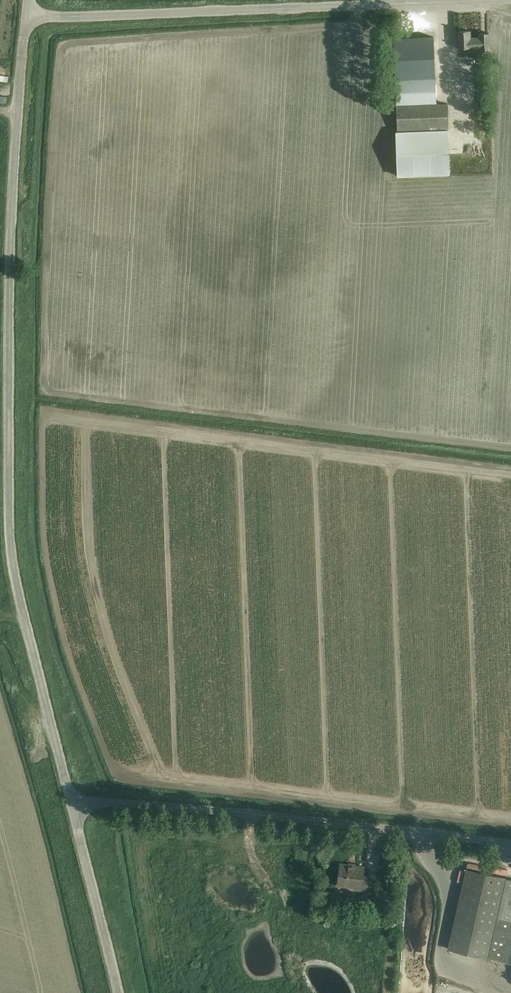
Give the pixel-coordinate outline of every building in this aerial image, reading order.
[(490,51),(490,43),(489,33),(479,33),(479,38),(471,39),(470,31),(457,31),(458,48),(480,47),(480,51),(490,51)] [(396,77),(435,75),(436,75),(434,35),(394,37),(396,77)] [(4,70),(3,77),(16,78),(16,71),(4,70)] [(435,75),(396,77),(398,131),(396,131),(398,176),(450,174),(447,104),(437,105),(435,75)] [(340,864),(338,881),(338,886),(354,888),(354,891),(367,892),(369,877),(362,876),(364,867),(340,864)] [(467,869),(448,948),(510,963),(510,880),(467,869)]
